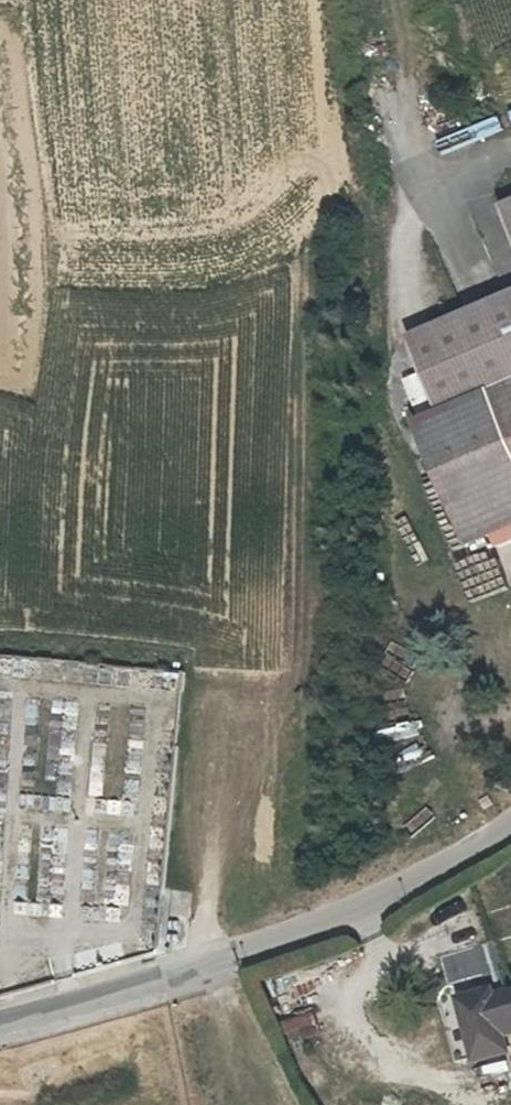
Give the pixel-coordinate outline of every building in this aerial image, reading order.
[(493,209),(510,248),(510,201),(493,209)] [(467,545),(510,525),(510,291),(402,340),(436,417),(412,427),(467,545)] [(482,593),(507,585),(498,557),(473,564),(482,593)] [(483,948),(468,953),(462,936),(436,945),(449,982),(490,968),(483,948)] [(487,989),(486,981),(457,985),(463,1041),(493,1037),(491,1022),(510,1019),(510,986),(487,989)]
